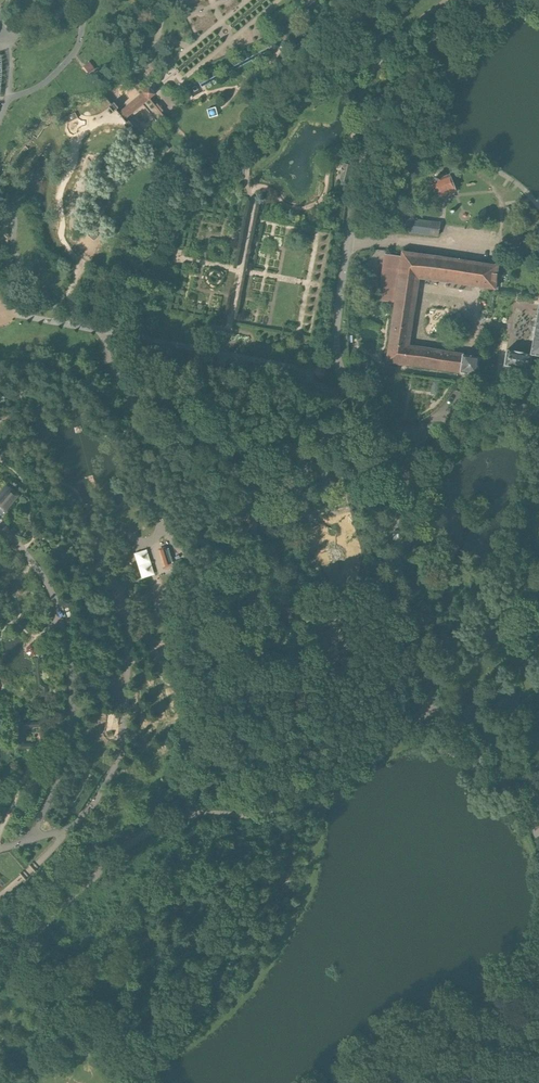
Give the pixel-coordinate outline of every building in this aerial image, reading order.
[(91,74),(98,70),(90,60),(83,64),(91,74)] [(122,114),(125,119),(128,116),(130,114),(143,103),(147,100),(150,98),(156,92),(153,88),(150,85),(143,90),(140,93),(122,109),(119,111),(122,114)] [(52,111),(61,105),(59,102),(49,107),(52,111)] [(114,110),(117,109),(119,107),(115,102),(112,104),(110,106),(114,110)] [(75,112),(65,117),(68,122),(78,118),(75,112)] [(35,127),(38,124),(41,120),(36,117),(34,121),(30,123),(35,127)] [(45,119),(38,124),(31,133),(37,138),(44,128),(48,125),(45,119)] [(134,124),(130,119),(127,121),(125,123),(129,127),(131,126),(134,124)] [(13,143),(18,146),(24,135),(20,132),(13,143)] [(27,147),(24,144),(17,153),(21,155),(27,147)] [(352,165),(345,163),(341,180),(348,182),(352,165)] [(16,178),(21,176),(17,167),(11,170),(16,178)] [(445,177),(444,174),(435,178),(436,180),(434,181),(439,195),(440,196),(455,190),(449,175),(445,177)] [(408,219),(406,232),(438,236),(439,229),(440,223),(427,221),(408,219)] [(98,227),(92,223),(86,231),(92,236),(91,238),(95,240),(98,235),(95,232),(98,227)] [(498,266),(403,253),(402,257),(385,254),(383,265),(379,290),(378,300),(395,303),(387,362),(461,373),(460,373),(477,376),(479,358),(407,347),(417,278),(478,287),(495,289),(498,266)] [(504,366),(529,370),(530,366),(533,367),(533,363),(531,363),(532,355),(538,357),(538,305),(537,318),(535,327),(535,328),(531,327),(531,331),(534,332),(534,333),(533,342),(531,355),(524,353),(520,352),(517,351),(517,352),(513,351),(513,352),(506,350),(504,366)] [(7,492),(15,499),(19,494),(7,484),(0,491),(0,500),(7,492)] [(4,512),(15,499),(7,492),(0,500),(0,508),(4,512)] [(165,565),(171,564),(173,563),(169,548),(166,549),(161,551),(165,565)] [(136,553),(143,579),(156,575),(149,550),(136,553)] [(37,652),(34,644),(28,645),(28,646),(26,647),(26,653),(31,656),(35,657),(38,687),(43,688),(43,691),(36,698),(45,709),(42,717),(39,721),(20,722),(19,722),(18,736),(18,749),(26,749),(29,749),(32,749),(41,748),(41,742),(24,743),(23,727),(40,727),(49,719),(50,709),(43,698),(48,694),(47,686),(42,683),(41,657),(37,652)]
